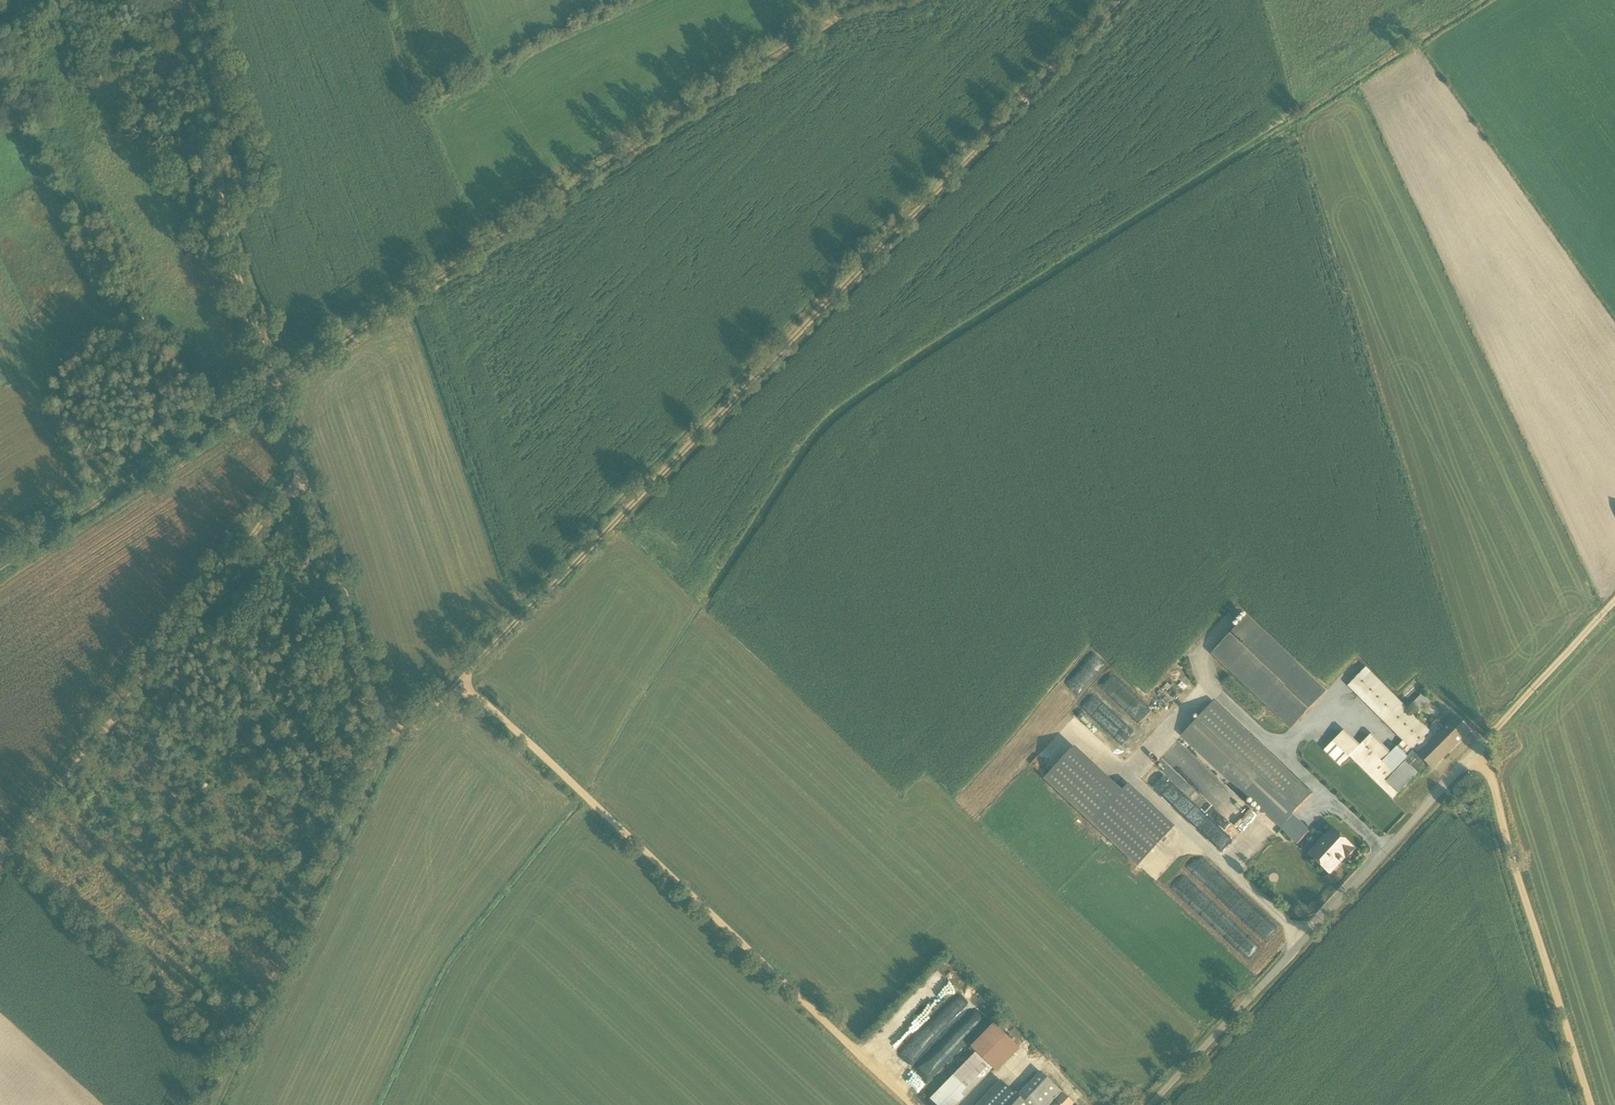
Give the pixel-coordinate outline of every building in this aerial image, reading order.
[(1244,621),(1213,658),(1292,726),(1324,689),(1244,621)] [(1350,692),(1407,747),(1427,765),(1433,772),(1468,736),(1453,721),(1444,730),(1439,726),(1430,735),(1416,721),(1430,706),(1422,698),(1408,713),(1367,674),(1350,692)] [(1088,687),(1076,699),(1100,725),(1113,713),(1088,687)] [(1178,739),(1296,847),(1313,829),(1296,814),(1316,793),(1312,789),(1214,699),(1178,739)] [(1394,799),(1427,765),(1407,747),(1396,759),(1375,738),(1362,752),(1346,736),(1328,755),(1329,755),(1328,756),(1338,766),(1330,774),(1339,783),(1346,776),(1341,771),(1353,759),(1394,799)] [(1169,775),(1172,784),(1169,785),(1168,789),(1163,790),(1160,794),(1168,800),(1178,797),(1183,799),(1185,795),(1190,794),(1191,797),(1198,800),(1196,805),(1206,809),(1217,806),(1215,804),(1218,796),(1208,799),(1205,790),(1202,783),(1199,781),(1202,777),(1199,778),(1207,768),(1171,739),(1167,738),(1157,750),(1160,758),(1156,763),(1158,770),(1169,775)] [(1075,750),(1045,783),(1140,868),(1175,829),(1127,786),(1122,792),(1075,750)] [(1156,769),(1145,779),(1155,790),(1166,781),(1156,769)] [(1235,796),(1219,812),(1231,825),(1227,829),(1234,837),(1255,817),(1235,796)] [(1331,831),(1307,856),(1332,879),(1355,853),(1331,831)] [(929,1100),(934,1104),(955,1104),(989,1069),(994,1074),(1018,1049),(991,1024),(968,1049),(973,1054),(929,1100)] [(977,1104),(1073,1104),(1039,1072),(1016,1097),(999,1082),(977,1104)]
